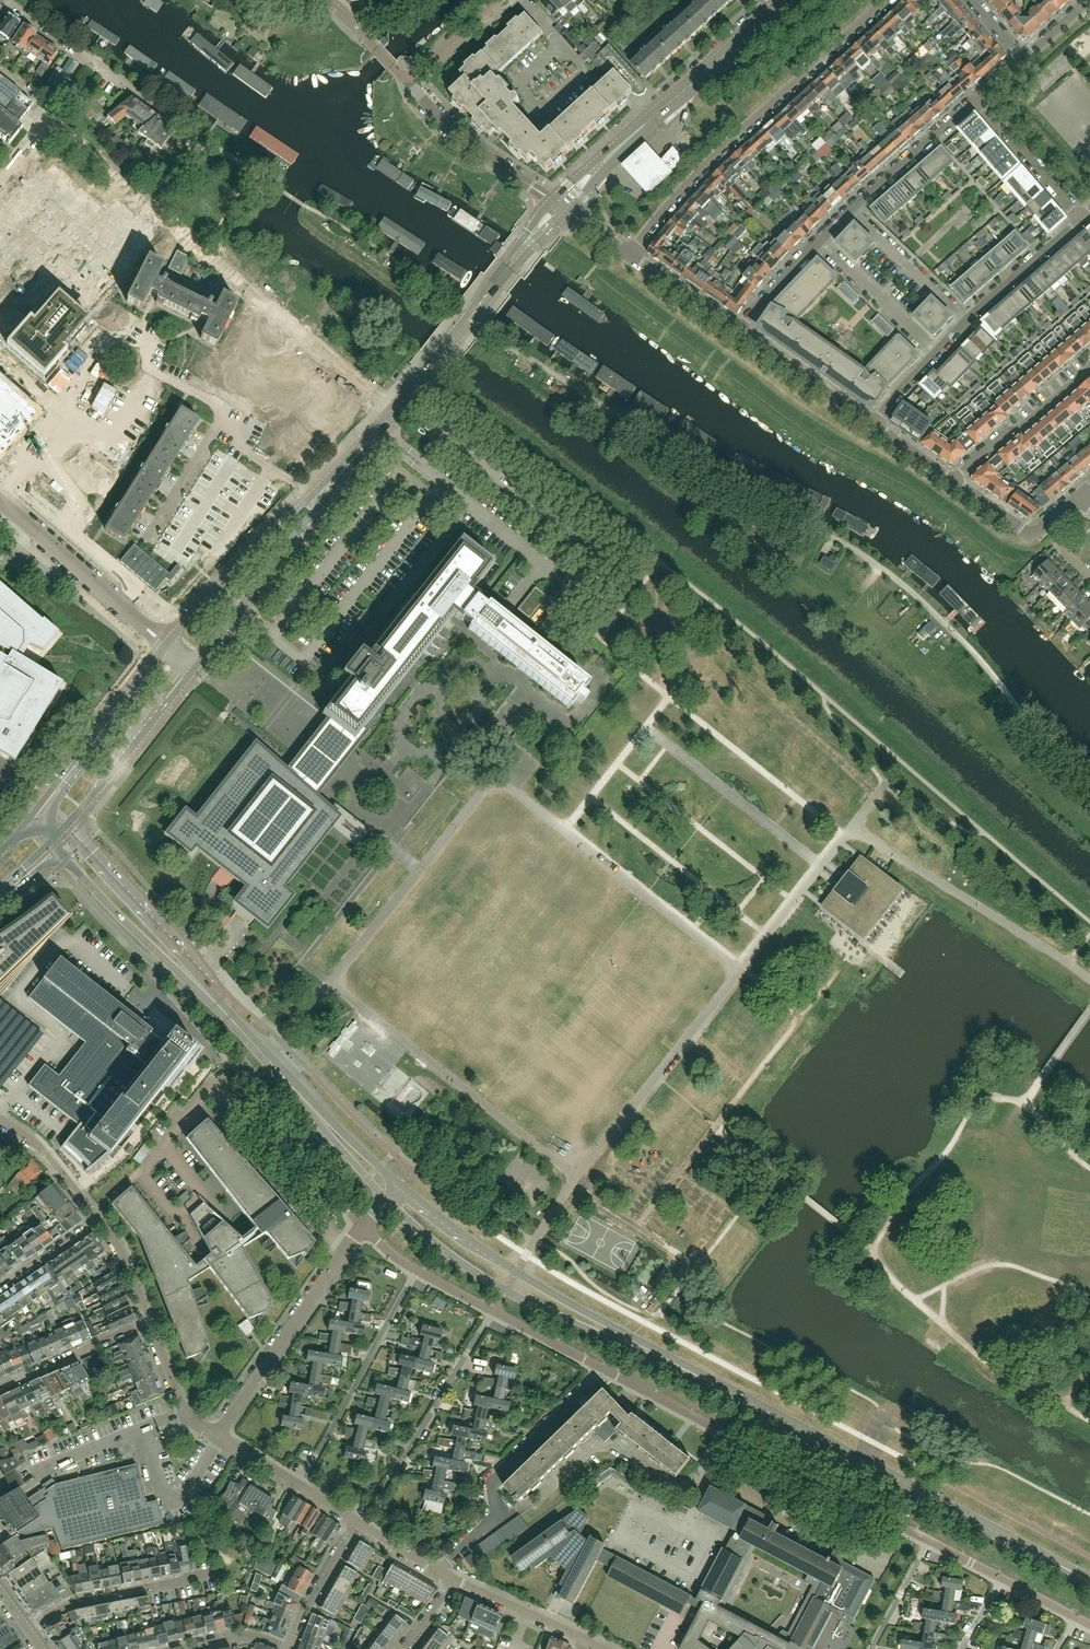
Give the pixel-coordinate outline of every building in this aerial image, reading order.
[(161,0),(141,0),(169,18),(175,9),(161,0)] [(538,2),(539,2),(539,3),(540,3),(548,12),(558,24),(553,28),(574,50),(580,45),(567,30),(566,31),(562,27),(567,22),(559,14),(561,12),(565,8),(558,0),(540,0),(539,1),(538,2)] [(565,8),(570,13),(575,9),(578,6),(572,0),(558,0),(565,8)] [(578,6),(582,11),(581,11),(585,16),(590,11),(582,4),(585,0),(572,0),(578,6)] [(719,12),(722,9),(715,0),(701,0),(683,16),(698,32),(711,19),(719,12)] [(722,9),(732,0),(715,0),(722,9)] [(916,2),(919,0),(905,0),(901,3),(902,3),(914,15),(922,9),(916,2)] [(945,12),(949,17),(954,13),(962,5),(958,0),(950,0),(941,8),(937,11),(932,16),(922,25),(926,29),(941,15),(942,16),(945,12)] [(1014,4),(1011,0),(998,0),(992,6),(998,12),(1001,16),(1014,4)] [(1050,0),(1043,0),(1037,5),(1049,19),(1057,12),(1059,10),(1050,0)] [(1067,0),(1050,0),(1059,10),(1069,2),(1067,0)] [(913,16),(914,15),(902,3),(893,11),(905,24),(911,32),(915,28),(911,23),(916,19),(913,16)] [(1013,21),(1018,17),(1021,15),(1021,12),(1014,4),(1001,16),(1019,37),(1020,29),(1013,21)] [(947,36),(971,14),(962,5),(954,13),(949,17),(953,21),(951,23),(952,24),(940,34),(944,38),(947,36)] [(1049,19),(1037,5),(1028,12),(1028,16),(1030,18),(1036,25),(1033,28),(1034,32),(1045,22),(1049,19)] [(118,39),(73,8),(66,17),(111,48),(118,39)] [(932,16),(937,11),(934,8),(928,13),(932,16)] [(905,24),(893,11),(884,20),(898,35),(902,32),(906,36),(911,32),(905,24)] [(614,18),(621,26),(626,21),(619,13),(614,18)] [(608,119),(605,116),(617,106),(620,108),(629,100),(627,97),(631,92),(639,96),(644,94),(647,89),(645,83),(643,82),(646,79),(632,64),(629,66),(609,46),(597,57),(595,54),(601,48),(595,42),(579,56),(585,63),(589,59),(601,71),(593,78),(602,88),(540,145),(533,137),(535,135),(520,119),(515,114),(518,112),(514,107),(520,102),(520,99),(517,97),(514,96),(513,98),(512,97),(517,92),(498,71),(531,40),(534,42),(543,34),(525,14),(519,20),(516,17),(507,26),(509,29),(497,39),(495,37),(485,45),(488,48),(476,59),(473,56),(464,65),(467,68),(460,74),(465,79),(450,93),(456,100),(453,103),(462,112),(465,109),(476,121),(472,124),(481,133),(484,131),(490,137),(493,134),(497,139),(503,134),(505,137),(514,145),(510,148),(519,158),(522,155),(528,161),(534,156),(547,170),(553,164),(556,167),(565,158),(563,156),(575,145),(577,147),(587,139),(584,136),(596,125),(599,128),(608,119)] [(979,24),(971,14),(947,36),(951,40),(963,29),(963,30),(967,34),(979,24)] [(20,23),(16,20),(8,15),(0,25),(0,35),(8,40),(20,23)] [(685,43),(698,32),(683,16),(658,40),(672,55),(685,43)] [(1034,32),(1033,28),(1036,25),(1030,18),(1029,20),(1028,19),(1020,19),(1018,17),(1013,21),(1020,29),(1019,37),(1021,40),(1025,40),(1034,32)] [(621,26),(614,18),(608,24),(615,31),(621,26)] [(898,35),(884,20),(875,28),(893,48),(897,44),(893,40),(898,35)] [(187,30),(232,61),(238,52),(193,21),(187,30)] [(987,33),(979,24),(967,34),(971,39),(967,42),(969,44),(963,49),(965,52),(987,33)] [(24,51),(25,50),(35,36),(36,34),(35,34),(35,31),(32,28),(29,29),(23,25),(12,43),(24,51)] [(614,34),(606,25),(600,31),(608,39),(614,34)] [(893,48),(875,28),(865,37),(876,49),(880,45),(885,51),(886,51),(891,56),(896,52),(897,54),(898,54),(893,48)] [(607,40),(601,33),(595,38),(602,45),(607,40)] [(995,43),(987,33),(965,52),(966,53),(972,48),(973,49),(974,49),(980,56),(995,43)] [(37,58),(48,42),(40,37),(39,39),(35,36),(25,50),(37,58)] [(389,43),(389,37),(382,36),(378,40),(384,47),(389,43)] [(590,36),(584,42),(588,47),(595,42),(590,36)] [(878,50),(876,49),(865,37),(856,45),(871,62),(878,70),(881,67),(873,57),(871,59),(870,57),(878,50)] [(937,43),(932,38),(928,42),(933,47),(937,43)] [(660,67),(672,55),(658,40),(632,64),(646,79),(646,80),(647,79),(660,67)] [(48,65),(58,51),(54,49),(55,47),(48,42),(37,58),(42,62),(36,72),(43,77),(50,66),(48,65)] [(1007,56),(995,43),(980,56),(981,56),(987,51),(992,56),(984,63),(991,70),(998,64),(1007,56)] [(151,62),(124,44),(118,53),(145,71),(151,62)] [(584,44),(577,50),(581,54),(587,48),(584,44)] [(871,62),(856,45),(847,53),(861,69),(860,69),(861,71),(866,66),(871,62)] [(915,56),(919,60),(928,52),(924,48),(915,56)] [(861,69),(847,53),(838,62),(854,79),(853,80),(855,82),(860,77),(856,73),(860,69),(861,69)] [(919,60),(915,56),(915,55),(905,63),(909,68),(919,60)] [(295,88),(249,59),(243,68),(289,98),(295,88)] [(962,72),(968,67),(961,59),(955,64),(962,72)] [(67,62),(61,75),(53,71),(46,86),(62,93),(75,66),(67,62)] [(854,79),(838,62),(828,70),(840,82),(844,78),(849,84),(853,80),(854,79)] [(962,72),(955,64),(955,63),(950,68),(958,77),(954,81),(953,82),(964,93),(973,85),(962,72)] [(982,78),(991,70),(984,63),(976,71),(970,65),(968,67),(962,72),(973,85),(974,85),(982,78)] [(18,73),(22,68),(16,64),(13,69),(18,73)] [(578,70),(573,64),(569,68),(574,73),(578,70)] [(190,91),(154,66),(148,75),(184,99),(190,91)] [(896,72),(900,77),(906,72),(902,67),(896,72)] [(840,82),(828,70),(819,79),(831,92),(838,85),(838,84),(840,82)] [(908,71),(901,77),(906,82),(913,76),(908,71)] [(954,102),(964,93),(953,82),(954,81),(948,74),(943,78),(938,72),(933,76),(937,81),(936,81),(954,102)] [(936,81),(937,81),(933,76),(930,73),(925,77),(932,85),(934,83),(936,81)] [(887,80),(880,74),(871,82),(882,93),(891,85),(887,80)] [(892,75),(887,80),(891,85),(897,80),(892,75)] [(8,129),(15,120),(19,123),(32,106),(30,105),(36,98),(24,89),(21,93),(0,77),(0,123),(8,129)] [(42,83),(33,77),(30,82),(38,88),(39,88),(42,83)] [(900,91),(907,85),(905,82),(904,82),(901,78),(894,84),(900,91)] [(831,92),(819,79),(810,87),(820,98),(825,94),(830,101),(831,100),(837,107),(841,103),(835,96),(831,92)] [(945,110),(954,102),(936,81),(934,83),(938,88),(940,90),(941,90),(942,91),(940,94),(942,97),(938,101),(945,110)] [(820,98),(810,87),(801,95),(823,120),(826,118),(819,110),(821,109),(815,103),(820,98)] [(872,101),(881,94),(876,89),(868,96),(872,101)] [(196,94),(190,103),(226,128),(232,119),(196,94)] [(823,120),(801,95),(792,104),(802,115),(808,109),(821,124),(823,122),(823,121),(823,120)] [(866,107),(872,102),(868,97),(862,102),(866,107)] [(126,116),(140,104),(131,98),(105,119),(111,127),(126,116)] [(945,110),(938,101),(933,105),(930,102),(928,104),(926,102),(924,104),(936,118),(945,110)] [(936,118),(924,104),(923,103),(919,107),(920,108),(915,112),(916,114),(926,126),(936,118)] [(138,133),(157,117),(140,104),(126,116),(130,119),(134,122),(132,128),(136,131),(138,133)] [(802,115),(792,104),(782,112),(804,136),(808,132),(796,120),(797,119),(802,115)] [(859,106),(851,113),(854,117),(862,110),(859,106)] [(88,120),(93,116),(86,108),(82,112),(88,120)] [(917,134),(901,116),(896,110),(893,112),(901,121),(899,122),(902,126),(897,130),(908,142),(917,134)] [(926,126),(916,114),(915,112),(911,116),(907,111),(901,116),(917,134),(926,126)] [(804,136),(782,112),(773,121),(794,143),(796,142),(789,134),(785,131),(792,124),(794,125),(803,136),(804,136)] [(966,138),(984,122),(977,114),(976,115),(976,114),(959,129),(966,138)] [(847,115),(840,121),(844,126),(851,119),(847,115)] [(865,120),(860,115),(855,119),(860,124),(865,120)] [(174,138),(177,132),(178,132),(173,129),(173,130),(170,127),(157,117),(138,133),(147,140),(146,142),(153,147),(155,145),(161,150),(164,146),(171,136),(174,138)] [(852,130),(859,125),(855,120),(848,125),(852,130)] [(794,143),(773,121),(764,129),(778,144),(784,139),(785,140),(788,138),(793,144),(794,143)] [(836,133),(843,127),(838,122),(831,128),(836,133)] [(974,146),(992,131),(984,122),(966,138),(974,146)] [(888,132),(880,123),(876,125),(885,135),(888,132)] [(885,135),(876,125),(873,128),(880,136),(883,136),(885,135)] [(840,139),(849,132),(845,127),(837,134),(840,139)] [(255,128),(249,137),(292,165),(298,157),(255,128)] [(908,142),(897,130),(896,128),(890,132),(891,133),(889,135),(887,137),(898,150),(908,142)] [(778,144),(764,129),(755,137),(779,164),(781,166),(783,164),(771,151),(773,149),(770,145),(774,141),(777,145),(778,144)] [(981,155),(999,139),(992,131),(974,146),(981,155)] [(831,148),(840,140),(835,135),(826,143),(826,144),(831,148)] [(898,150),(887,137),(885,135),(880,140),(883,143),(879,147),(889,158),(898,150)] [(171,136),(164,146),(167,149),(171,143),(170,142),(174,138),(171,136)] [(779,164),(755,137),(745,146),(756,157),(762,150),(764,152),(764,153),(776,167),(779,164)] [(988,163),(1006,148),(999,139),(981,155),(988,163)] [(880,167),(889,158),(879,147),(873,152),(869,147),(869,148),(863,141),(859,144),(866,151),(880,167)] [(951,152),(956,147),(952,143),(947,148),(951,152)] [(823,159),(832,151),(826,144),(817,152),(823,159)] [(647,146),(623,168),(650,198),(675,176),(647,146)] [(756,157),(745,146),(736,154),(758,178),(758,179),(761,182),(764,180),(754,169),(756,167),(751,162),(756,157)] [(685,160),(673,147),(673,148),(673,149),(659,165),(666,173),(675,166),(676,166),(685,160)] [(954,155),(959,151),(956,147),(951,152),(954,155)] [(955,163),(942,148),(935,154),(948,169),(955,163)] [(996,172),(1014,156),(1006,148),(988,163),(996,172)] [(866,151),(861,155),(864,159),(860,163),(870,175),(880,167),(866,151)] [(812,166),(821,158),(816,153),(807,161),(812,166)] [(425,184),(379,154),(373,163),(419,193),(425,184)] [(758,178),(736,154),(727,163),(739,176),(743,172),(745,175),(748,173),(756,181),(758,179),(758,178)] [(807,159),(803,154),(795,161),(799,166),(807,159)] [(948,169),(935,154),(928,160),(941,175),(948,169)] [(43,171),(41,174),(50,182),(67,163),(57,155),(43,171)] [(1003,180),(1020,166),(1020,165),(1021,165),(1014,156),(996,172),(1003,180)] [(941,175),(928,160),(921,166),(934,181),(941,175)] [(965,168),(970,164),(967,160),(962,164),(965,168)] [(811,166),(806,161),(797,170),(798,171),(801,174),(811,166)] [(858,165),(856,167),(854,165),(849,170),(850,171),(850,170),(861,183),(870,175),(860,163),(858,161),(857,164),(858,165)] [(67,163),(50,182),(59,190),(76,171),(67,163)] [(739,176),(727,163),(718,171),(742,197),(744,195),(734,184),(736,182),(736,181),(740,177),(739,176)] [(861,183),(850,170),(850,171),(846,175),(836,164),(832,168),(842,179),(852,191),(861,183)] [(974,168),(970,164),(965,168),(969,172),(974,168)] [(0,263),(9,271),(18,278),(27,287),(16,300),(22,305),(34,292),(40,298),(43,295),(49,301),(65,282),(75,291),(80,286),(72,279),(80,270),(111,235),(94,221),(77,205),(59,190),(50,182),(41,174),(43,171),(37,165),(27,176),(46,193),(38,202),(30,211),(22,220),(14,229),(7,238),(0,245),(0,263)] [(934,181),(921,166),(914,172),(927,187),(934,181)] [(1013,192),(1031,176),(1023,167),(1022,168),(1005,183),(1013,192)] [(852,191),(842,179),(832,168),(828,172),(833,178),(836,178),(837,180),(838,182),(836,184),(832,188),(842,199),(852,191)] [(76,171),(59,190),(68,197),(85,178),(76,171)] [(742,197),(718,171),(712,177),(708,181),(721,193),(725,190),(727,191),(730,189),(740,199),(751,212),(754,209),(742,197)] [(798,171),(794,175),(799,181),(803,177),(801,174),(798,171)] [(360,204),(316,172),(309,181),(354,213),(360,204)] [(927,187),(914,172),(907,178),(920,193),(927,187)] [(27,176),(19,185),(38,202),(46,193),(27,176)] [(1020,200),(1038,184),(1031,176),(1013,192),(1020,200)] [(980,185),(985,181),(982,177),(977,181),(980,185)] [(85,178),(68,197),(77,205),(93,186),(85,178)] [(920,193),(907,178),(900,184),(913,199),(920,193)] [(721,193),(708,181),(700,190),(720,208),(721,207),(713,199),(715,196),(717,197),(721,193)] [(988,185),(985,181),(980,185),(983,189),(988,185)] [(913,199),(900,184),(893,190),(906,205),(913,199)] [(1028,208),(1046,193),(1038,184),(1020,200),(1028,208)] [(19,185),(11,194),(30,211),(38,202),(19,185)] [(833,208),(815,188),(814,188),(811,185),(806,190),(812,196),(814,194),(816,196),(814,198),(818,201),(814,205),(824,216),(833,208)] [(842,199),(832,188),(831,189),(829,186),(824,191),(823,190),(821,193),(820,192),(822,190),(817,185),(815,188),(833,208),(835,205),(842,199)] [(465,208),(430,186),(424,195),(459,218),(465,208)] [(720,208),(700,190),(692,199),(706,212),(710,208),(715,214),(720,208)] [(906,205),(893,190),(887,197),(899,211),(906,205)] [(761,192),(757,196),(763,202),(767,198),(761,192)] [(1035,217),(1053,201),(1046,193),(1028,208),(1035,217)] [(899,211),(887,197),(880,203),(893,217),(899,211)] [(1002,201),(999,197),(994,201),(997,205),(1002,201)] [(706,212),(692,199),(683,209),(706,228),(709,225),(705,222),(709,216),(706,213),(706,212)] [(1006,205),(1002,201),(997,205),(1001,209),(1006,205)] [(1042,225),(1060,210),(1053,201),(1035,217),(1042,225)] [(893,217),(880,203),(872,209),(885,224),(893,217)] [(801,211),(815,225),(824,216),(814,205),(809,210),(806,207),(801,211)] [(815,225),(801,211),(801,210),(796,206),(793,209),(799,214),(792,221),(795,224),(806,235),(815,225)] [(706,228),(683,209),(675,218),(683,225),(691,232),(696,226),(702,231),(706,228)] [(750,216),(755,220),(762,213),(757,209),(750,216)] [(1050,234),(1067,219),(1068,218),(1060,210),(1042,225),(1050,234)] [(510,238),(470,212),(464,221),(504,247),(510,238)] [(1012,222),(1017,218),(1014,214),(1009,218),(1012,222)] [(7,238),(14,229),(0,216),(0,232),(7,238)] [(378,227),(417,255),(424,245),(384,218),(378,227)] [(661,235),(668,241),(675,233),(680,238),(688,230),(683,225),(675,218),(668,226),(661,235)] [(1015,226),(1020,222),(1017,218),(1012,222),(1015,226)] [(781,228),(798,244),(806,235),(795,224),(791,228),(786,223),(781,228)] [(726,231),(731,236),(739,228),(735,224),(731,229),(729,228),(726,231)] [(865,253),(875,243),(856,224),(837,244),(856,263),(865,253)] [(740,226),(732,235),(738,240),(747,230),(741,225),(740,226)] [(789,253),(798,244),(781,228),(776,233),(780,236),(776,240),(789,253)] [(908,235),(904,231),(901,234),(899,231),(895,235),(900,241),(904,238),(905,238),(908,235)] [(1027,239),(1032,235),(1028,231),(1023,235),(1027,239)] [(1087,231),(1080,237),(1089,248),(1089,234),(1087,231)] [(1029,248),(1016,233),(1009,239),(1022,254),(1029,248)] [(668,254),(661,249),(668,241),(661,235),(655,244),(654,243),(647,253),(654,258),(661,263),(668,254)] [(738,240),(732,235),(724,244),(730,250),(736,244),(737,246),(740,242),(738,240)] [(1035,238),(1032,235),(1027,239),(1030,243),(1035,238)] [(1080,237),(1073,243),(1086,258),(1089,255),(1089,248),(1080,237)] [(1022,254),(1009,239),(1002,245),(1015,260),(1022,254)] [(781,261),(789,253),(776,240),(771,245),(767,242),(764,246),(781,261)] [(772,270),(781,261),(764,246),(759,241),(754,246),(761,252),(760,253),(764,256),(761,260),(772,270)] [(717,252),(723,244),(720,242),(714,249),(717,252)] [(672,270),(685,250),(686,250),(688,246),(683,243),(676,254),(671,250),(668,254),(661,263),(662,263),(672,270)] [(1086,258),(1073,243),(1066,249),(1083,268),(1089,262),(1086,258)] [(498,255),(503,248),(497,244),(492,250),(498,255)] [(1015,260),(1002,245),(995,251),(1008,266),(1015,260)] [(711,248),(705,254),(710,259),(716,252),(711,248)] [(1083,268),(1066,249),(1059,255),(1072,270),(1079,264),(1082,268),(1083,268)] [(682,277),(691,264),(696,257),(688,252),(686,250),(685,250),(672,270),(682,277)] [(187,263),(189,257),(188,257),(177,252),(177,251),(176,251),(167,268),(168,269),(168,268),(180,274),(180,275),(181,275),(187,263)] [(1008,266),(995,251),(988,257),(1001,272),(1008,266)] [(472,281),(426,252),(420,261),(466,291),(472,281)] [(1072,270),(1059,255),(1053,261),(1066,276),(1072,270)] [(702,291),(716,272),(709,267),(715,258),(713,256),(708,262),(692,284),(702,291)] [(1001,272),(988,257),(981,263),(994,278),(1001,272)] [(817,371),(832,350),(793,323),(837,276),(818,258),(773,306),(763,320),(762,321),(762,322),(761,323),(761,325),(761,326),(761,328),(761,329),(762,330),(762,331),(763,332),(764,333),(765,334),(765,335),(817,371)] [(692,284),(708,262),(705,259),(701,265),(698,263),(695,267),(691,264),(682,277),(692,284)] [(755,264),(751,260),(746,265),(750,269),(763,280),(772,270),(761,260),(759,259),(755,264)] [(569,280),(540,260),(534,269),(562,289),(569,280)] [(1066,276),(1053,261),(1046,267),(1059,282),(1066,276)] [(0,263),(0,281),(9,271),(0,263)] [(994,278),(981,263),(974,269),(987,284),(994,278)] [(1059,282),(1046,267),(1039,273),(1052,288),(1059,282)] [(712,298),(731,272),(726,269),(721,276),(716,272),(702,291),(712,298)] [(756,289),(764,281),(763,280),(750,269),(743,277),(749,283),(743,291),(750,297),(756,289)] [(987,284),(974,269),(967,275),(980,290),(987,284)] [(0,281),(0,296),(1,297),(18,278),(9,271),(0,281)] [(729,296),(733,290),(728,287),(726,289),(723,287),(726,283),(729,285),(734,276),(730,274),(731,272),(712,298),(723,305),(729,296)] [(1052,288),(1039,273),(1032,279),(1045,294),(1052,288)] [(980,290),(967,275),(960,282),(973,296),(980,290)] [(954,287),(953,288),(966,303),(973,296),(960,282),(956,276),(949,282),(954,287)] [(18,278),(1,297),(11,306),(16,300),(27,287),(18,278)] [(1045,294),(1032,279),(1025,285),(1038,300),(1045,294)] [(860,297),(845,282),(838,289),(854,304),(860,297)] [(1038,300),(1025,285),(1018,291),(1031,306),(1038,300)] [(743,291),(736,301),(729,296),(723,305),(722,306),(730,311),(737,316),(744,306),(743,306),(750,297),(743,291)] [(1031,306),(1018,291),(1011,297),(1024,312),(1031,306)] [(13,344),(7,350),(38,377),(44,370),(47,373),(58,360),(55,357),(60,352),(63,355),(69,348),(89,325),(55,296),(49,302),(46,299),(10,341),(13,344)] [(1024,312),(1011,297),(1004,303),(1017,318),(1024,312)] [(934,337),(952,317),(933,298),(923,308),(914,318),(934,337)] [(1017,318),(1004,303),(997,309),(1010,324),(1017,318)] [(513,307),(505,317),(547,346),(554,335),(513,307)] [(1010,324),(997,309),(990,315),(1003,330),(1010,324)] [(1082,314),(1081,315),(1088,323),(1084,326),(1078,318),(1074,321),(1089,339),(1089,324),(1082,314)] [(895,330),(879,315),(872,322),(888,337),(895,330)] [(1003,330),(990,315),(983,322),(996,336),(1003,330)] [(22,327),(23,319),(10,317),(9,325),(22,327)] [(1074,321),(1070,325),(1077,333),(1073,336),(1084,348),(1089,343),(1089,339),(1074,321)] [(997,342),(983,328),(976,335),(990,349),(997,342)] [(1084,348),(1073,336),(1069,339),(1062,331),(1059,334),(1076,355),(1084,348)] [(1076,355),(1059,334),(1058,335),(1065,342),(1061,346),(1054,338),(1051,341),(1069,362),(1076,355)] [(990,349),(976,335),(970,342),(984,355),(990,349)] [(889,387),(908,367),(920,355),(901,337),(866,373),(840,355),(835,352),(828,363),(821,374),(864,404),(866,405),(867,405),(868,405),(869,406),(871,406),(872,405),(873,405),(875,404),(876,404),(877,403),(878,402),(879,401),(889,387)] [(1069,362),(1051,341),(1046,345),(1053,353),(1050,355),(1061,368),(1069,362)] [(984,355),(970,342),(963,348),(978,362),(984,355)] [(580,362),(550,343),(544,352),(574,371),(580,362)] [(978,362),(963,348),(957,355),(971,369),(978,362)] [(1061,368),(1050,355),(1050,356),(1045,350),(1044,348),(1040,351),(1046,359),(1042,363),(1053,374),(1060,368),(1060,369),(1061,368)] [(1014,351),(1010,354),(1015,360),(1019,356),(1016,351),(1015,352),(1014,351)] [(971,369),(957,355),(951,362),(965,375),(971,369)] [(1053,374),(1042,363),(1038,366),(1032,358),(1028,361),(1045,381),(1052,375),(1053,374)] [(1045,381),(1028,361),(1024,365),(1031,373),(1027,376),(1037,388),(1042,383),(1045,381)] [(965,375),(951,362),(944,368),(958,382),(965,375)] [(623,390),(587,366),(580,376),(617,400),(623,390)] [(958,382),(944,368),(938,375),(935,372),(952,389),(958,382)] [(952,389),(935,372),(928,379),(943,392),(949,386),(952,389)] [(1037,388),(1027,376),(1023,379),(1016,372),(1012,375),(1030,394),(1035,390),(1037,388)] [(1030,394),(1012,375),(1008,378),(1015,386),(1011,389),(1022,401),(1027,397),(1030,394)] [(943,392),(928,379),(922,385),(936,399),(943,392)] [(0,383),(0,457),(37,415),(0,383)] [(1087,383),(1079,390),(1089,402),(1089,401),(1089,387),(1087,383)] [(557,391),(559,394),(563,394),(565,391),(563,387),(559,387),(555,384),(553,388),(557,391)] [(1022,401),(1011,389),(1007,393),(1000,385),(997,388),(1014,408),(1015,407),(1022,401)] [(1014,408),(997,388),(993,392),(999,400),(995,403),(997,405),(998,405),(1006,415),(1014,408)] [(1079,390),(1071,397),(1081,408),(1085,405),(1089,411),(1089,403),(1089,401),(1089,402),(1079,390)] [(923,400),(928,396),(924,392),(920,397),(923,400)] [(660,414),(633,396),(627,405),(654,423),(660,414)] [(932,399),(928,396),(923,400),(927,404),(932,399)] [(1081,408),(1071,397),(1063,403),(1080,423),(1084,420),(1077,412),(1081,408)] [(998,405),(997,405),(994,409),(987,401),(983,404),(1000,424),(1008,417),(1006,415),(998,405)] [(935,412),(940,407),(936,403),(932,408),(935,412)] [(1080,423),(1063,403),(1055,410),(1065,422),(1069,419),(1076,427),(1080,423)] [(901,429),(914,410),(905,404),(904,404),(892,422),(896,425),(896,426),(901,430),(901,429)] [(1000,424),(983,404),(979,408),(986,415),(982,419),(992,431),(1000,424)] [(189,436),(199,420),(180,409),(171,424),(189,436)] [(910,435),(923,417),(914,410),(901,429),(906,432),(905,433),(910,436),(910,435)] [(1065,422),(1055,410),(1047,417),(1064,436),(1068,433),(1061,425),(1065,422)] [(992,431),(982,419),(978,422),(971,414),(967,417),(985,437),(992,431)] [(603,418),(602,417),(599,422),(606,427),(611,419),(605,415),(603,418)] [(920,442),(933,423),(932,423),(923,417),(910,435),(915,438),(914,439),(919,443),(920,441),(920,442)] [(985,437),(967,417),(963,421),(970,429),(966,432),(977,444),(985,437)] [(1064,436),(1047,417),(1040,423),(1050,435),(1053,432),(1060,440),(1064,436)] [(705,445),(669,421),(663,430),(699,454),(705,445)] [(614,435),(620,425),(616,423),(610,432),(614,435)] [(1050,435),(1040,423),(1032,430),(1048,450),(1052,447),(1045,439),(1050,435)] [(180,451),(189,436),(171,424),(161,439),(180,451)] [(977,444),(966,432),(964,430),(959,434),(950,442),(950,441),(948,443),(949,445),(940,458),(950,464),(954,464),(977,444)] [(1048,450),(1032,430),(1024,437),(1034,449),(1038,446),(1044,453),(1048,450)] [(920,444),(932,452),(942,436),(935,431),(920,444)] [(1034,449),(1024,437),(1022,434),(1014,441),(1031,461),(1035,458),(1031,453),(1035,450),(1034,449)] [(950,441),(942,436),(932,452),(940,458),(949,445),(948,443),(950,441)] [(170,466),(179,452),(180,451),(161,439),(152,454),(170,466)] [(1031,461),(1014,441),(1006,448),(1017,460),(1021,456),(1027,464),(1031,461)] [(1072,441),(1069,444),(1073,449),(1077,446),(1072,441)] [(759,473),(711,448),(706,458),(755,483),(759,473)] [(1017,460),(1006,448),(998,454),(1004,461),(1009,467),(1013,472),(1015,474),(1019,471),(1013,463),(1017,460)] [(1087,448),(1078,456),(1089,469),(1089,468),(1089,451),(1087,448)] [(161,481),(170,466),(152,454),(142,469),(161,481)] [(1004,461),(998,454),(990,461),(996,468),(1000,464),(1004,461)] [(1080,477),(1068,464),(1064,468),(1054,456),(1050,460),(1050,461),(1054,466),(1059,472),(1070,485),(1080,477)] [(1089,469),(1078,456),(1068,464),(1080,477),(1089,469)] [(669,471),(674,463),(669,460),(664,468),(669,471)] [(985,489),(994,475),(998,473),(989,462),(973,476),(973,481),(985,489)] [(1013,472),(1009,467),(1005,470),(1009,475),(1013,472)] [(152,495),(161,481),(142,469),(133,484),(152,495)] [(1050,480),(1061,493),(1070,485),(1059,472),(1050,480)] [(1014,484),(1013,486),(1003,479),(998,473),(994,475),(985,489),(1002,501),(1016,489),(1019,487),(1014,484)] [(1035,473),(1031,476),(1037,484),(1040,481),(1035,473)] [(1061,493),(1050,480),(1040,488),(1045,494),(1051,501),(1061,493)] [(142,510),(152,495),(133,484),(124,499),(142,510)] [(725,492),(726,491),(719,488),(715,495),(725,499),(728,493),(725,492)] [(1051,501),(1045,494),(1040,488),(1034,493),(1037,497),(1033,501),(1043,508),(1051,501)] [(1002,501),(1008,505),(1018,491),(1016,489),(1002,501)] [(1008,505),(1018,512),(1028,498),(1018,491),(1008,505)] [(1043,508),(1033,501),(1028,498),(1018,512),(1028,519),(1043,508)] [(133,525),(142,510),(124,499),(114,514),(133,525)] [(863,528),(825,507),(819,516),(858,538),(863,528)] [(123,541),(133,525),(114,514),(105,529),(123,541)] [(762,525),(760,529),(764,532),(769,522),(760,517),(757,523),(762,525)] [(569,709),(573,704),(576,700),(582,704),(587,698),(581,693),(588,684),(574,673),(487,604),(485,607),(481,604),(486,598),(481,594),(478,598),(471,592),(493,564),(462,539),(368,657),(361,652),(343,675),(350,681),(325,713),(327,718),(319,728),(287,768),(256,741),(228,777),(227,777),(196,816),(185,808),(164,833),(188,853),(185,857),(184,858),(190,864),(200,851),(220,867),(221,868),(224,871),(233,877),(244,886),(232,902),(239,907),(252,918),(255,920),(267,930),(295,895),(285,887),(332,829),(356,848),(369,831),(335,803),(332,807),(314,792),(325,777),(342,757),(354,740),(364,729),(415,663),(453,616),(460,622),(462,619),(470,626),(468,629),(527,676),(569,709)] [(917,564),(881,539),(875,548),(910,573),(917,564)] [(170,574),(134,544),(120,562),(155,591),(166,579),(170,582),(181,569),(177,565),(175,568),(170,574)] [(1057,569),(1049,561),(1050,559),(1045,554),(1038,561),(1036,564),(1040,569),(1032,576),(1033,577),(1035,575),(1041,581),(1039,584),(1040,585),(1057,569)] [(1051,591),(1065,578),(1067,579),(1071,575),(1068,572),(1063,576),(1057,569),(1040,585),(1042,587),(1044,585),(1045,585),(1051,591)] [(960,604),(929,573),(921,581),(953,612),(960,604)] [(1073,586),(1075,588),(1079,583),(1076,580),(1071,584),(1067,579),(1065,578),(1051,591),(1047,595),(1055,603),(1073,586)] [(62,684),(21,659),(29,645),(43,651),(51,641),(54,639),(57,635),(57,634),(53,631),(45,624),(0,584),(0,751),(16,761),(29,739),(32,734),(52,702),(53,700),(56,694),(58,691),(62,684)] [(1081,594),(1083,596),(1087,592),(1084,589),(1080,593),(1075,588),(1073,586),(1055,603),(1063,612),(1081,594)] [(535,588),(517,610),(529,619),(546,597),(535,588)] [(1083,596),(1081,594),(1063,612),(1072,621),(1072,620),(1073,619),(1089,603),(1089,604),(1089,599),(1088,601),(1083,596)] [(1078,628),(1080,628),(1089,620),(1089,604),(1089,603),(1073,619),(1072,620),(1072,622),(1078,628)] [(930,635),(937,628),(931,622),(930,622),(924,629),(924,630),(920,634),(925,639),(929,634),(930,635)] [(116,665),(107,675),(116,682),(124,672),(116,665)] [(863,864),(830,907),(861,931),(894,888),(863,864)] [(68,917),(49,898),(30,913),(18,922),(4,932),(0,935),(0,986),(68,917)] [(164,1079),(166,1076),(168,1078),(174,1072),(171,1069),(173,1066),(178,1070),(196,1047),(172,1028),(172,1029),(173,1031),(157,1052),(149,1046),(139,1037),(147,1026),(146,1025),(145,1027),(61,960),(62,958),(61,957),(49,972),(28,999),(29,1001),(30,999),(71,1031),(85,1042),(59,1076),(45,1066),(46,1065),(45,1064),(27,1087),(28,1088),(30,1086),(72,1118),(76,1121),(80,1124),(63,1149),(63,1148),(73,1156),(78,1161),(86,1170),(85,1172),(86,1173),(87,1172),(93,1179),(98,1183),(112,1199),(140,1174),(116,1150),(133,1127),(168,1083),(164,1079)] [(348,1022),(321,1056),(375,1098),(379,1093),(367,1083),(370,1079),(364,1074),(367,1070),(350,1057),(355,1051),(365,1059),(372,1050),(357,1039),(362,1033),(348,1022)] [(456,1123),(463,1110),(458,1108),(451,1120),(456,1123)] [(243,1248),(265,1233),(288,1259),(303,1253),(305,1256),(315,1242),(292,1216),(288,1211),(207,1120),(186,1139),(255,1228),(242,1239),(203,1204),(190,1215),(211,1254),(196,1266),(132,1186),(112,1204),(140,1238),(187,1359),(201,1353),(209,1343),(189,1281),(209,1268),(248,1318),(249,1319),(263,1314),(264,1316),(273,1303),(243,1248)] [(146,1141),(133,1158),(140,1163),(153,1146),(146,1141)] [(28,1185),(42,1172),(31,1158),(28,1162),(23,1167),(7,1187),(11,1190),(21,1177),(27,1185),(28,1185)] [(67,1201),(53,1184),(37,1196),(52,1214),(53,1216),(54,1216),(69,1203),(67,1201)] [(185,1192),(176,1199),(182,1206),(191,1198),(185,1192)] [(59,1224),(76,1212),(69,1203),(54,1216),(53,1216),(48,1220),(51,1223),(56,1220),(59,1224)] [(39,1212),(36,1206),(31,1210),(34,1215),(39,1212)] [(61,1236),(83,1221),(76,1212),(59,1224),(60,1225),(57,1228),(56,1230),(61,1236)] [(44,1248),(53,1242),(41,1225),(38,1220),(36,1217),(32,1220),(36,1227),(32,1230),(44,1248)] [(19,1231),(20,1232),(35,1254),(44,1248),(32,1230),(27,1233),(24,1228),(19,1231)] [(27,1260),(35,1254),(20,1232),(16,1234),(20,1239),(15,1243),(27,1260)] [(105,1251),(94,1233),(85,1239),(85,1240),(97,1257),(98,1259),(103,1255),(107,1261),(110,1259),(105,1251)] [(3,1243),(18,1265),(27,1260),(15,1243),(11,1246),(4,1236),(1,1239),(0,1239),(3,1243)] [(18,1265),(3,1243),(0,1239),(1,1239),(0,1238),(0,1247),(1,1249),(2,1248),(3,1250),(0,1252),(0,1256),(10,1271),(18,1265)] [(92,1268),(96,1265),(92,1260),(97,1257),(85,1240),(80,1243),(79,1243),(76,1245),(92,1268)] [(76,1245),(74,1247),(70,1250),(69,1250),(68,1251),(81,1268),(86,1265),(95,1280),(99,1277),(96,1272),(92,1268),(76,1245)] [(81,1268),(68,1251),(64,1254),(63,1254),(61,1256),(75,1277),(78,1276),(75,1271),(81,1268)] [(0,1256),(0,1274),(2,1277),(10,1271),(0,1256)] [(75,1277),(61,1256),(59,1257),(59,1258),(53,1261),(65,1279),(70,1276),(77,1286),(72,1289),(74,1293),(82,1288),(75,1277)] [(65,1279),(53,1261),(44,1267),(65,1297),(67,1300),(72,1297),(76,1295),(74,1293),(72,1289),(67,1292),(60,1282),(65,1279)] [(107,1273),(103,1267),(96,1272),(99,1277),(107,1273)] [(55,1286),(43,1268),(42,1269),(37,1273),(37,1272),(34,1274),(56,1307),(60,1305),(58,1302),(50,1289),(55,1286)] [(98,1292),(119,1281),(115,1271),(95,1283),(97,1288),(98,1292)] [(56,1307),(34,1274),(31,1276),(26,1280),(25,1280),(37,1298),(43,1294),(53,1309),(54,1308),(56,1307)] [(83,1287),(90,1283),(87,1277),(80,1282),(83,1287)] [(20,1284),(19,1284),(17,1286),(33,1310),(35,1312),(38,1310),(36,1308),(37,1307),(33,1301),(37,1298),(25,1280),(25,1281),(20,1284)] [(102,1302),(123,1291),(119,1281),(98,1292),(99,1293),(92,1297),(93,1301),(100,1298),(102,1302)] [(17,1286),(14,1287),(14,1288),(9,1292),(9,1291),(8,1292),(20,1309),(26,1306),(29,1312),(33,1310),(17,1286)] [(359,1313),(361,1302),(366,1303),(366,1302),(368,1302),(370,1293),(366,1292),(367,1292),(349,1289),(347,1299),(352,1300),(351,1303),(346,1303),(345,1311),(350,1312),(359,1313)] [(99,1314),(126,1300),(123,1291),(102,1302),(103,1307),(94,1312),(95,1316),(99,1314)] [(8,1292),(3,1296),(2,1295),(0,1297),(0,1298),(14,1319),(16,1321),(17,1322),(21,1319),(16,1312),(20,1309),(8,1292)] [(79,1293),(76,1295),(72,1297),(76,1305),(78,1304),(78,1305),(82,1302),(84,1302),(79,1293)] [(0,1298),(0,1316),(6,1325),(14,1319),(0,1298)] [(107,1322),(130,1310),(126,1300),(99,1314),(101,1319),(106,1316),(108,1321),(106,1322),(107,1322)] [(78,1305),(81,1311),(86,1309),(82,1302),(78,1305)] [(102,1334),(133,1320),(130,1310),(107,1322),(108,1326),(101,1330),(102,1334)] [(357,1325),(359,1313),(350,1312),(348,1324),(345,1323),(344,1333),(360,1336),(362,1326),(357,1325)] [(48,1319),(48,1318),(46,1313),(39,1318),(37,1319),(39,1323),(48,1319)] [(0,1316),(0,1335),(3,1339),(7,1337),(9,1335),(12,1333),(9,1329),(4,1332),(1,1328),(6,1325),(0,1316)] [(72,1347),(63,1328),(58,1331),(55,1323),(55,1324),(52,1316),(48,1318),(48,1319),(52,1328),(63,1352),(63,1351),(64,1350),(65,1351),(65,1350),(72,1347)] [(39,1323),(37,1319),(28,1324),(30,1328),(39,1323)] [(81,1343),(71,1320),(70,1319),(61,1323),(63,1328),(72,1347),(78,1344),(78,1345),(79,1344),(80,1343),(81,1344),(82,1343),(81,1343)] [(91,1339),(83,1320),(76,1323),(74,1319),(71,1320),(81,1343),(83,1342),(83,1343),(84,1342),(91,1339)] [(340,1345),(342,1333),(344,1333),(345,1323),(329,1321),(328,1331),(332,1331),(331,1335),(325,1335),(324,1343),(330,1343),(340,1345)] [(30,1329),(30,1328),(28,1324),(25,1326),(21,1328),(19,1330),(21,1334),(30,1329)] [(440,1340),(442,1331),(441,1331),(441,1330),(422,1325),(420,1335),(425,1336),(422,1348),(431,1350),(434,1339),(438,1340),(440,1340)] [(98,1336),(93,1327),(89,1329),(93,1338),(98,1336)] [(63,1352),(52,1328),(49,1329),(51,1334),(47,1335),(46,1333),(44,1334),(53,1355),(59,1352),(60,1353),(61,1352),(60,1352),(62,1351),(62,1352),(63,1352)] [(53,1355),(44,1334),(41,1335),(42,1337),(38,1339),(37,1335),(34,1336),(44,1359),(45,1358),(46,1359),(47,1358),(53,1355)] [(44,1359),(34,1336),(30,1338),(32,1342),(29,1344),(27,1341),(25,1343),(34,1363),(34,1364),(41,1360),(41,1361),(42,1361),(42,1360),(43,1360),(44,1360),(44,1359)] [(143,1346),(139,1336),(118,1345),(120,1351),(114,1354),(115,1358),(117,1357),(143,1346)] [(32,1364),(23,1344),(21,1345),(22,1347),(21,1348),(16,1337),(11,1339),(11,1341),(14,1347),(23,1368),(32,1364)] [(352,1346),(340,1345),(330,1343),(328,1355),(326,1355),(324,1365),(341,1368),(342,1358),(338,1357),(338,1353),(351,1354),(352,1346)] [(126,1364),(147,1356),(143,1346),(117,1357),(115,1358),(113,1359),(114,1363),(124,1359),(126,1364)] [(23,1368),(14,1347),(5,1351),(14,1372),(23,1368)] [(428,1362),(431,1350),(422,1348),(419,1360),(417,1359),(414,1369),(430,1373),(432,1363),(428,1362)] [(5,1351),(0,1353),(0,1364),(6,1375),(14,1372),(5,1351)] [(320,1376),(322,1365),(324,1365),(326,1355),(310,1352),(308,1362),(312,1363),(310,1375),(320,1376)] [(414,1369),(417,1359),(400,1355),(398,1365),(402,1366),(401,1370),(390,1368),(388,1375),(399,1378),(409,1381),(412,1369),(414,1369)] [(120,1379),(151,1366),(147,1356),(126,1364),(129,1370),(118,1375),(120,1379)] [(100,1361),(94,1363),(91,1357),(82,1361),(87,1370),(95,1367),(101,1364),(100,1361)] [(92,1396),(85,1384),(89,1381),(78,1362),(69,1366),(87,1398),(92,1396)] [(494,1378),(485,1377),(484,1385),(495,1388),(505,1389),(507,1378),(512,1378),(514,1378),(516,1369),(514,1369),(514,1368),(495,1364),(493,1375),(498,1375),(497,1379),(494,1378)] [(87,1398),(69,1366),(59,1370),(71,1391),(77,1388),(84,1400),(87,1398)] [(133,1379),(135,1384),(156,1375),(151,1366),(120,1379),(122,1383),(133,1379)] [(99,1376),(97,1372),(98,1372),(95,1367),(87,1370),(90,1376),(92,1379),(99,1376)] [(71,1391),(59,1370),(50,1375),(63,1398),(66,1402),(70,1400),(66,1394),(71,1391)] [(63,1398),(50,1375),(40,1379),(55,1405),(57,1404),(53,1397),(57,1394),(60,1400),(63,1398)] [(131,1397),(160,1385),(156,1375),(135,1384),(136,1386),(138,1390),(130,1393),(131,1397)] [(332,1379),(320,1376),(310,1375),(308,1386),(306,1386),(305,1396),(321,1399),(323,1389),(318,1388),(319,1385),(330,1386),(332,1379)] [(406,1392),(407,1388),(418,1391),(420,1383),(415,1382),(409,1381),(399,1378),(396,1390),(394,1389),(392,1399),(408,1403),(410,1393),(406,1392)] [(55,1405),(40,1379),(28,1384),(39,1403),(45,1399),(50,1408),(51,1407),(56,1417),(60,1415),(55,1405)] [(305,1396),(306,1386),(290,1383),(288,1393),(293,1394),(291,1406),(301,1408),(303,1396),(305,1396)] [(39,1403),(28,1384),(19,1389),(29,1407),(31,1406),(35,1413),(39,1411),(42,1419),(47,1416),(39,1403)] [(141,1397),(143,1404),(164,1395),(160,1385),(131,1397),(133,1400),(141,1397)] [(392,1399),(394,1389),(378,1385),(376,1395),(380,1396),(377,1408),(387,1410),(390,1399),(392,1399)] [(107,1395),(103,1388),(99,1390),(103,1397),(107,1395)] [(502,1401),(505,1389),(495,1388),(493,1399),(491,1398),(488,1409),(505,1412),(507,1402),(502,1401)] [(29,1407),(19,1389),(9,1393),(23,1418),(24,1420),(28,1418),(23,1410),(27,1408),(28,1410),(30,1408),(29,1407)] [(630,1417),(624,1411),(623,1410),(626,1406),(622,1402),(619,1405),(610,1396),(604,1390),(603,1390),(602,1390),(603,1391),(600,1394),(599,1394),(600,1395),(597,1398),(596,1397),(595,1397),(596,1399),(593,1402),(593,1401),(592,1402),(593,1402),(590,1405),(589,1404),(587,1406),(584,1408),(585,1409),(582,1413),(582,1412),(581,1413),(582,1413),(579,1416),(577,1415),(577,1416),(574,1419),(574,1418),(574,1419),(571,1423),(587,1440),(592,1435),(591,1434),(594,1431),(605,1442),(616,1431),(617,1432),(619,1430),(630,1417)] [(515,1399),(517,1392),(511,1391),(509,1398),(515,1399)] [(9,1393),(0,1397),(0,1398),(12,1417),(12,1418),(15,1423),(18,1421),(18,1420),(23,1418),(9,1393)] [(488,1409),(491,1398),(474,1395),(472,1405),(477,1406),(474,1418),(484,1420),(486,1408),(488,1409)] [(0,1398),(0,1418),(2,1422),(7,1431),(9,1433),(11,1431),(10,1429),(11,1429),(7,1421),(12,1418),(12,1417),(0,1398)] [(299,1420),(301,1408),(291,1406),(289,1418),(284,1417),(282,1417),(280,1426),(283,1427),(301,1431),(303,1420),(299,1420)] [(384,1422),(387,1410),(377,1408),(374,1420),(372,1419),(370,1429),(386,1433),(388,1423),(384,1422)] [(141,1421),(148,1418),(145,1411),(138,1414),(141,1421)] [(648,1453),(661,1437),(659,1435),(659,1434),(658,1434),(654,1431),(655,1430),(654,1430),(646,1425),(647,1424),(646,1423),(645,1425),(642,1422),(643,1422),(642,1421),(638,1419),(638,1418),(636,1416),(633,1414),(630,1417),(619,1430),(622,1433),(621,1435),(623,1434),(627,1437),(625,1439),(626,1439),(628,1437),(641,1447),(639,1449),(645,1453),(646,1452),(648,1453)] [(370,1429),(372,1419),(356,1415),(354,1425),(358,1426),(357,1430),(345,1427),(344,1435),(355,1438),(365,1440),(368,1428),(370,1429)] [(488,1429),(490,1421),(484,1420),(474,1418),(472,1430),(470,1429),(468,1439),(484,1443),(486,1433),(482,1432),(482,1428),(488,1429)] [(495,1431),(497,1423),(490,1421),(488,1429),(495,1431)] [(575,1452),(579,1447),(578,1446),(581,1443),(582,1444),(587,1440),(571,1423),(567,1426),(566,1427),(564,1429),(563,1429),(562,1429),(563,1431),(560,1434),(560,1433),(559,1434),(560,1434),(557,1437),(556,1436),(553,1438),(551,1440),(552,1442),(549,1445),(549,1444),(548,1445),(545,1448),(544,1447),(544,1448),(541,1451),(541,1452),(538,1455),(554,1472),(554,1473),(559,1467),(558,1466),(561,1463),(562,1464),(567,1460),(566,1458),(569,1455),(571,1457),(572,1456),(570,1454),(573,1451),(575,1452)] [(73,1426),(60,1429),(63,1437),(75,1433),(73,1426)] [(442,1447),(454,1449),(463,1451),(466,1439),(468,1439),(470,1429),(454,1426),(452,1436),(456,1437),(455,1441),(451,1440),(444,1439),(442,1447)] [(59,1437),(53,1428),(44,1433),(48,1441),(49,1443),(59,1437)] [(690,1459),(686,1456),(686,1455),(686,1456),(682,1453),(683,1452),(682,1452),(681,1453),(678,1450),(677,1450),(674,1447),(672,1445),(670,1443),(669,1444),(666,1441),(666,1440),(665,1441),(662,1438),(663,1437),(663,1436),(662,1437),(661,1437),(648,1453),(649,1454),(648,1455),(653,1460),(655,1459),(659,1462),(657,1464),(658,1464),(659,1462),(663,1465),(662,1467),(668,1471),(668,1470),(671,1472),(670,1473),(675,1477),(676,1478),(677,1476),(677,1477),(691,1459),(690,1458),(690,1459)] [(362,1452),(363,1448),(375,1450),(376,1443),(365,1440),(355,1438),(352,1449),(348,1448),(348,1449),(346,1448),(343,1457),(345,1458),(364,1463),(366,1453),(362,1452)] [(30,1451),(27,1445),(24,1439),(14,1444),(19,1453),(21,1453),(22,1454),(25,1453),(30,1451)] [(40,1447),(39,1445),(37,1441),(27,1445),(30,1451),(40,1447)] [(0,1449),(0,1459),(8,1457),(11,1456),(5,1447),(0,1449)] [(461,1462),(462,1459),(474,1460),(476,1453),(469,1452),(463,1451),(454,1449),(451,1461),(449,1460),(447,1470),(464,1473),(466,1463),(461,1462)] [(525,1500),(529,1496),(528,1495),(532,1491),(534,1493),(533,1490),(536,1487),(538,1489),(538,1488),(537,1487),(540,1483),(542,1484),(546,1479),(545,1478),(548,1475),(549,1476),(554,1472),(538,1455),(537,1454),(536,1455),(537,1455),(534,1458),(533,1458),(533,1459),(530,1462),(530,1461),(529,1462),(530,1463),(527,1466),(526,1466),(527,1467),(523,1470),(522,1468),(520,1471),(518,1473),(519,1474),(516,1477),(516,1476),(515,1477),(516,1477),(513,1480),(511,1479),(510,1480),(511,1480),(508,1483),(507,1484),(505,1486),(504,1486),(503,1486),(515,1499),(514,1499),(517,1502),(517,1501),(520,1503),(521,1503),(520,1503),(524,1500),(525,1500)] [(20,1466),(15,1457),(9,1459),(0,1461),(0,1467),(5,1474),(16,1469),(20,1466)] [(423,1470),(422,1478),(443,1481),(445,1470),(447,1470),(449,1460),(433,1457),(431,1467),(435,1468),(435,1472),(423,1470)] [(157,1500),(146,1503),(136,1464),(55,1484),(55,1485),(51,1487),(47,1490),(45,1487),(27,1499),(23,1493),(19,1488),(13,1491),(13,1492),(0,1499),(0,1522),(1,1523),(3,1521),(4,1524),(6,1526),(4,1527),(10,1537),(13,1534),(16,1532),(16,1533),(17,1533),(25,1535),(53,1528),(62,1550),(163,1525),(157,1500)] [(611,1468),(583,1488),(587,1494),(597,1486),(612,1476),(622,1481),(625,1475),(611,1468)] [(16,1469),(5,1474),(3,1475),(13,1492),(13,1491),(19,1488),(25,1485),(16,1469)] [(270,1504),(273,1500),(272,1499),(271,1500),(257,1491),(259,1488),(244,1479),(242,1481),(239,1485),(230,1482),(231,1481),(230,1481),(225,1492),(213,1505),(214,1506),(214,1505),(222,1512),(221,1513),(240,1525),(246,1516),(249,1519),(247,1523),(246,1522),(246,1523),(266,1535),(274,1521),(278,1511),(272,1508),(273,1505),(270,1504)] [(440,1493),(443,1481),(433,1480),(431,1491),(426,1490),(426,1491),(424,1490),(422,1500),(424,1500),(424,1501),(443,1504),(445,1494),(440,1493)] [(845,1648),(856,1629),(850,1626),(854,1618),(854,1619),(875,1579),(832,1557),(832,1558),(829,1557),(828,1560),(829,1560),(828,1562),(775,1535),(778,1531),(780,1526),(775,1523),(776,1521),(711,1487),(699,1512),(728,1527),(734,1530),(736,1532),(726,1551),(723,1549),(696,1599),(704,1603),(679,1648),(710,1648),(700,1641),(710,1621),(728,1630),(741,1638),(731,1648),(845,1648)] [(288,1525),(302,1503),(293,1497),(282,1514),(283,1515),(279,1522),(287,1527),(288,1525)] [(300,1526),(311,1508),(302,1503),(288,1525),(293,1528),(296,1523),(300,1526)] [(304,1539),(320,1514),(311,1508),(300,1526),(304,1528),(299,1536),(304,1539)] [(689,1603),(692,1597),(603,1550),(606,1545),(592,1538),(591,1539),(591,1540),(589,1543),(580,1535),(589,1518),(579,1510),(534,1543),(522,1551),(512,1558),(521,1571),(531,1564),(534,1569),(539,1565),(552,1556),(555,1560),(559,1564),(565,1568),(569,1570),(559,1590),(563,1592),(561,1596),(560,1597),(574,1605),(598,1560),(612,1567),(608,1576),(661,1605),(682,1616),(686,1608),(689,1603)] [(520,1515),(515,1519),(524,1531),(529,1528),(520,1515)] [(315,1549),(332,1521),(323,1516),(311,1534),(317,1538),(312,1546),(315,1549)] [(519,1535),(524,1531),(515,1519),(510,1523),(519,1535)] [(336,1537),(336,1536),(341,1527),(332,1521),(315,1549),(319,1551),(324,1543),(330,1546),(331,1543),(335,1537),(336,1537)] [(519,1535),(510,1523),(505,1526),(514,1538),(517,1536),(519,1535)] [(514,1538),(505,1526),(500,1530),(509,1542),(514,1538)] [(6,1577),(46,1551),(49,1549),(51,1552),(62,1550),(53,1528),(25,1535),(17,1533),(16,1533),(16,1532),(13,1534),(14,1536),(9,1540),(8,1538),(0,1544),(0,1567),(6,1577)] [(509,1542),(500,1530),(496,1533),(504,1545),(509,1542)] [(504,1545),(496,1533),(491,1537),(500,1549),(504,1545)] [(500,1549),(491,1537),(486,1540),(495,1552),(500,1549)] [(368,1561),(374,1550),(356,1540),(350,1550),(368,1561)] [(495,1552),(486,1540),(481,1544),(490,1556),(495,1552)] [(180,1560),(178,1560),(175,1542),(164,1545),(166,1552),(167,1552),(171,1576),(180,1574),(179,1567),(191,1565),(187,1546),(177,1548),(180,1560)] [(490,1556),(481,1544),(476,1547),(485,1560),(490,1556)] [(156,1548),(156,1547),(146,1549),(147,1556),(148,1556),(152,1579),(161,1577),(160,1570),(157,1557),(156,1548)] [(485,1560),(476,1547),(472,1550),(471,1551),(480,1563),(485,1560)] [(171,1576),(167,1552),(166,1552),(160,1553),(159,1548),(156,1548),(157,1557),(160,1570),(161,1577),(171,1576)] [(129,1560),(133,1582),(142,1581),(137,1551),(137,1550),(127,1551),(129,1560)] [(362,1571),(368,1561),(350,1550),(344,1561),(362,1571)] [(29,1573),(50,1559),(46,1551),(6,1577),(14,1588),(32,1577),(29,1573)] [(129,1560),(127,1551),(121,1553),(123,1563),(119,1564),(123,1584),(133,1582),(129,1560)] [(152,1579),(148,1556),(147,1556),(147,1558),(145,1558),(146,1559),(143,1560),(141,1551),(137,1551),(142,1581),(152,1579)] [(121,1585),(118,1568),(113,1569),(110,1552),(105,1553),(106,1557),(105,1557),(111,1587),(121,1585)] [(479,1564),(472,1554),(465,1559),(472,1569),(475,1567),(479,1564)] [(81,1592),(76,1566),(74,1555),(70,1556),(72,1566),(75,1566),(75,1568),(72,1568),(74,1575),(68,1577),(70,1587),(75,1594),(81,1592)] [(111,1587),(105,1557),(101,1558),(102,1565),(97,1566),(101,1589),(111,1587)] [(263,1572),(267,1561),(258,1558),(255,1562),(254,1569),(263,1572)] [(302,1568),(305,1563),(296,1558),(293,1563),(302,1568)] [(22,1600),(61,1577),(55,1568),(50,1559),(29,1573),(32,1577),(14,1588),(22,1600)] [(276,1565),(267,1561),(263,1572),(271,1576),(276,1565)] [(393,1586),(404,1568),(393,1562),(383,1580),(393,1586)] [(304,1570),(313,1575),(317,1569),(307,1563),(304,1570)] [(87,1564),(86,1564),(76,1566),(81,1592),(91,1591),(88,1574),(89,1573),(88,1571),(87,1564)] [(278,1580),(284,1570),(286,1567),(281,1564),(272,1577),(278,1580)] [(354,1586),(360,1575),(342,1565),(335,1575),(354,1586)] [(101,1589),(97,1566),(95,1566),(96,1572),(89,1573),(88,1574),(91,1591),(101,1589)] [(313,1575),(304,1570),(298,1566),(292,1577),(307,1586),(313,1575)] [(386,1570),(378,1566),(376,1569),(384,1574),(386,1570)] [(404,1592),(414,1573),(404,1568),(393,1586),(404,1592)] [(382,1578),(384,1574),(376,1569),(374,1573),(382,1578)] [(380,1581),(382,1578),(374,1573),(372,1577),(380,1581)] [(414,1598),(424,1579),(414,1573),(404,1592),(414,1598)] [(354,1586),(335,1575),(329,1585),(348,1596),(354,1586)] [(22,1600),(27,1608),(67,1585),(61,1577),(22,1600)] [(277,1593),(280,1594),(275,1605),(294,1613),(297,1604),(301,1597),(307,1586),(292,1577),(286,1588),(281,1586),(277,1593)] [(954,1602),(956,1590),(960,1591),(962,1591),(964,1581),(962,1581),(943,1578),(941,1588),(946,1588),(944,1600),(954,1602)] [(425,1604),(435,1585),(424,1579),(414,1598),(425,1604)] [(255,1593),(258,1584),(253,1582),(250,1591),(255,1593)] [(368,1594),(373,1586),(369,1584),(364,1592),(368,1594)] [(67,1585),(27,1608),(30,1612),(35,1614),(73,1594),(67,1585)] [(348,1596),(329,1585),(324,1596),(342,1606),(348,1596)] [(364,1602),(368,1594),(364,1592),(360,1599),(364,1602)] [(218,1601),(225,1628),(240,1624),(243,1613),(232,1616),(230,1608),(225,1609),(221,1594),(217,1596),(218,1601)] [(258,1604),(260,1598),(253,1595),(250,1600),(258,1604)] [(151,1609),(148,1596),(148,1597),(148,1596),(130,1600),(132,1610),(135,1609),(136,1610),(138,1610),(138,1612),(151,1609)] [(336,1617),(342,1606),(324,1596),(317,1606),(336,1617)] [(239,1606),(246,1606),(248,1599),(240,1597),(239,1606)] [(366,1604),(374,1608),(378,1602),(370,1597),(366,1604)] [(470,1622),(477,1604),(464,1598),(457,1617),(470,1622)] [(127,1611),(132,1610),(130,1600),(112,1603),(114,1613),(114,1617),(124,1615),(124,1614),(127,1613),(127,1611)] [(397,1604),(389,1600),(387,1603),(395,1608),(397,1604)] [(952,1614),(954,1602),(944,1600),(942,1612),(940,1611),(938,1622),(954,1625),(956,1614),(952,1614)] [(225,1628),(218,1601),(215,1602),(217,1612),(211,1613),(215,1631),(225,1628)] [(197,1635),(192,1618),(187,1620),(184,1608),(183,1608),(182,1602),(178,1603),(187,1638),(197,1635)] [(271,1614),(290,1622),(294,1613),(275,1605),(267,1602),(265,1606),(273,1610),(272,1614),(271,1614)] [(114,1613),(112,1603),(93,1607),(96,1622),(97,1625),(105,1623),(104,1618),(109,1617),(109,1614),(114,1613)] [(187,1638),(178,1603),(173,1603),(177,1617),(172,1619),(172,1621),(173,1621),(173,1623),(175,1633),(177,1640),(187,1638)] [(201,1616),(199,1609),(198,1604),(194,1605),(193,1606),(196,1617),(192,1618),(197,1635),(206,1633),(201,1616)] [(252,1616),(255,1606),(250,1604),(246,1614),(252,1616)] [(367,1613),(370,1608),(362,1604),(359,1609),(367,1613)] [(482,1628),(489,1609),(477,1604),(470,1622),(476,1625),(474,1631),(479,1633),(482,1628)] [(407,1610),(400,1605),(397,1609),(405,1614),(407,1610)] [(96,1622),(93,1607),(73,1611),(67,1613),(71,1622),(78,1619),(79,1620),(81,1620),(82,1621),(83,1621),(84,1622),(86,1622),(86,1623),(93,1621),(93,1622),(96,1622)] [(215,1631),(211,1613),(209,1607),(202,1609),(199,1609),(201,1616),(206,1633),(215,1631)] [(367,1613),(359,1609),(356,1614),(364,1619),(367,1613)] [(498,1622),(501,1615),(489,1609),(482,1628),(494,1633),(499,1635),(503,1624),(498,1622)] [(938,1622),(940,1611),(924,1609),(922,1619),(927,1620),(925,1632),(934,1633),(936,1622),(938,1622)] [(412,1618),(415,1614),(407,1610),(405,1614),(412,1618)] [(409,1625),(392,1613),(385,1622),(401,1635),(409,1625)] [(287,1631),(290,1622),(271,1614),(268,1623),(287,1631)] [(329,1626),(330,1622),(312,1614),(308,1624),(333,1634),(335,1628),(329,1626)] [(364,1619),(356,1614),(353,1619),(361,1624),(364,1619)] [(175,1633),(173,1623),(173,1621),(172,1621),(165,1622),(163,1615),(161,1615),(161,1618),(162,1619),(167,1643),(177,1640),(175,1633)] [(46,1634),(66,1623),(62,1616),(44,1626),(43,1629),(46,1634)] [(1028,1630),(1027,1634),(1025,1641),(1034,1644),(1038,1632),(1042,1634),(1042,1633),(1044,1634),(1047,1624),(1027,1618),(1023,1628),(1028,1630)] [(158,1645),(155,1635),(153,1626),(148,1627),(146,1619),(142,1620),(142,1621),(144,1629),(148,1648),(158,1645)] [(167,1643),(162,1619),(152,1622),(153,1626),(155,1635),(158,1645),(167,1643)] [(67,1624),(66,1623),(46,1634),(52,1642),(82,1625),(81,1625),(82,1624),(80,1620),(67,1624)] [(124,1630),(121,1620),(115,1622),(118,1632),(119,1631),(120,1636),(118,1637),(118,1635),(115,1636),(115,1637),(118,1648),(128,1648),(124,1630)] [(287,1631),(268,1623),(262,1621),(260,1624),(267,1626),(265,1630),(263,1629),(262,1632),(283,1640),(287,1631)] [(401,1635),(385,1622),(377,1632),(394,1644),(401,1635)] [(12,1633),(5,1623),(0,1627),(0,1642),(12,1633)] [(331,1638),(333,1634),(308,1624),(304,1634),(323,1640),(325,1636),(331,1638)] [(89,1642),(86,1633),(82,1625),(52,1642),(57,1648),(76,1648),(89,1642)] [(451,1639),(435,1626),(427,1636),(444,1648),(451,1639)] [(360,1637),(364,1630),(360,1627),(356,1635),(360,1637)] [(351,1630),(345,1628),(342,1637),(347,1639),(351,1630)] [(135,1633),(129,1634),(128,1629),(124,1630),(128,1648),(138,1648),(135,1633)] [(144,1629),(140,1630),(140,1631),(135,1633),(138,1648),(143,1648),(148,1648),(144,1629)] [(1013,1638),(1025,1641),(1027,1634),(1016,1630),(1013,1638)] [(377,1632),(370,1641),(380,1648),(390,1648),(394,1644),(377,1632)] [(934,1633),(925,1632),(923,1644),(921,1643),(920,1648),(937,1648),(937,1646),(932,1645),(934,1633)] [(12,1633),(0,1642),(0,1648),(23,1648),(12,1633)] [(96,1642),(97,1648),(108,1648),(104,1633),(100,1634),(102,1641),(96,1642)] [(115,1637),(109,1639),(108,1633),(104,1633),(108,1648),(118,1648),(115,1637)] [(304,1634),(300,1643),(318,1648),(320,1648),(322,1644),(330,1647),(332,1643),(323,1640),(304,1634)] [(356,1645),(360,1637),(356,1635),(352,1643),(356,1645)] [(427,1636),(420,1645),(425,1648),(444,1648),(427,1636)] [(339,1646),(344,1648),(347,1639),(342,1637),(339,1646)] [(570,1646),(550,1637),(546,1648),(572,1648),(570,1646)] [(477,1640),(474,1645),(476,1646),(475,1648),(477,1648),(481,1648),(483,1643),(477,1640)] [(921,1643),(905,1641),(903,1648),(920,1648),(921,1643)]
